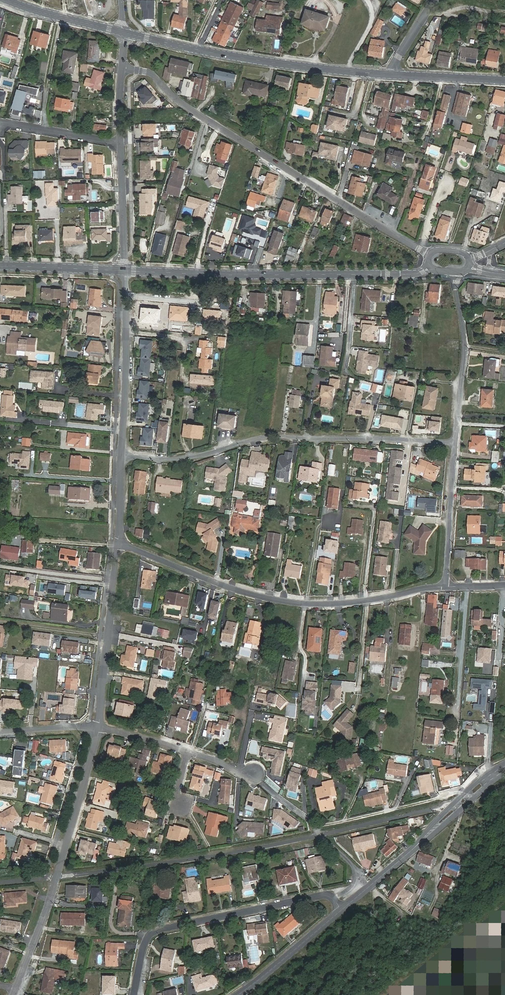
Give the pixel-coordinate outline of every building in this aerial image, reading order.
[(257,11),(259,12),(265,1),(261,0),(258,0),(253,9),(257,11)] [(156,19),(156,1),(142,1),(142,5),(143,5),(143,9),(145,9),(145,19),(156,19)] [(226,45),(244,6),(234,2),(232,1),(227,11),(230,12),(226,22),(223,21),(219,30),(215,40),(226,45)] [(398,3),(394,9),(402,14),(406,9),(398,3)] [(329,19),(307,12),(304,23),(303,25),(304,26),(304,28),(305,29),(307,30),(309,32),(312,33),(315,34),(317,34),(318,34),(320,34),(321,34),(323,33),(324,32),(325,31),(326,30),(329,19)] [(186,17),(187,14),(180,13),(179,16),(175,15),(172,26),(184,28),(186,17)] [(281,34),(283,18),(266,16),(266,19),(258,18),(256,31),(281,34)] [(35,31),(32,44),(46,47),(47,43),(49,35),(35,31)] [(19,46),(16,46),(18,38),(7,34),(3,46),(13,49),(13,51),(17,52),(19,46)] [(377,46),(377,40),(372,40),(372,45),(371,45),(370,56),(384,57),(385,47),(377,46)] [(91,41),(89,61),(99,62),(101,42),(91,41)] [(419,52),(416,61),(430,64),(432,55),(427,54),(430,42),(426,41),(425,47),(422,47),(420,52),(419,52)] [(479,49),(460,47),(458,54),(456,61),(476,64),(479,49)] [(497,67),(500,51),(489,49),(486,65),(497,67)] [(65,51),(63,60),(67,61),(65,72),(74,73),(78,53),(65,51)] [(446,56),(446,53),(439,52),(437,65),(449,67),(451,56),(446,56)] [(190,62),(172,59),(170,68),(166,67),(163,78),(170,79),(171,76),(175,77),(177,76),(177,74),(187,76),(188,69),(192,70),(193,63),(190,63),(190,62)] [(88,78),(85,85),(101,89),(105,73),(95,70),(92,79),(88,78)] [(211,73),(212,82),(219,81),(219,78),(227,80),(227,89),(234,89),(234,82),(236,82),(237,74),(234,74),(234,72),(227,72),(218,70),(217,73),(211,73)] [(182,92),(180,92),(179,94),(204,100),(207,86),(206,86),(208,76),(194,73),(192,80),(185,79),(184,82),(182,92)] [(280,86),(289,88),(291,77),(278,75),(275,88),(280,89),(280,86)] [(266,96),(268,86),(246,81),(244,94),(251,95),(251,93),(266,96)] [(71,89),(79,91),(80,83),(72,82),(71,89)] [(300,83),(298,99),(300,103),(305,104),(308,101),(309,95),(319,96),(320,85),(300,83)] [(332,108),(339,109),(340,105),(341,103),(346,104),(350,88),(339,86),(336,99),(334,99),(332,108)] [(38,91),(20,88),(12,117),(19,119),(21,114),(21,112),(24,113),(23,115),(33,118),(36,110),(31,109),(29,111),(25,110),(26,108),(23,107),(26,95),(37,98),(38,91)] [(158,100),(146,88),(139,94),(143,98),(141,100),(145,104),(153,104),(158,100)] [(504,99),(504,92),(497,89),(493,103),(503,105),(504,99)] [(383,113),(380,122),(387,124),(391,108),(390,108),(393,94),(379,91),(376,104),(385,106),(384,113),(383,113)] [(466,116),(472,95),(458,91),(453,113),(466,116)] [(416,98),(410,96),(397,94),(393,110),(398,111),(399,106),(407,108),(408,104),(415,106),(416,98)] [(443,124),(450,96),(444,94),(440,111),(439,111),(436,122),(443,124)] [(71,102),(71,100),(57,98),(55,109),(69,112),(70,109),(73,109),(74,103),(71,102)] [(495,124),(499,125),(502,126),(504,117),(504,115),(498,113),(495,124)] [(339,117),(330,115),(328,127),(336,129),(339,117)] [(401,131),(404,119),(392,116),(389,128),(394,129),(393,135),(402,137),(404,132),(401,131)] [(345,131),(347,119),(339,117),(336,129),(345,131)] [(157,133),(157,124),(145,124),(145,136),(154,136),(154,133),(157,133)] [(182,132),(181,136),(182,137),(181,143),(181,145),(183,145),(183,144),(191,146),(195,132),(185,129),(184,132),(182,132)] [(378,135),(363,131),(360,141),(375,145),(378,135)] [(493,154),(498,140),(491,138),(486,152),(493,154)] [(159,147),(159,139),(143,139),(143,151),(155,151),(155,148),(159,147)] [(457,149),(472,154),(475,145),(466,142),(461,140),(456,139),(453,147),(457,149)] [(27,141),(16,141),(11,146),(11,155),(13,157),(19,157),(22,159),(25,156),(23,154),(29,147),(29,142),(27,141)] [(40,141),(36,141),(36,154),(48,154),(56,153),(56,142),(48,142),(40,143),(40,141)] [(222,159),(226,160),(227,160),(232,145),(223,142),(218,157),(220,158),(219,160),(221,160),(222,159)] [(305,146),(301,145),(295,144),(288,142),(286,149),(289,150),(289,152),(303,155),(305,146)] [(340,146),(336,146),(323,143),(321,154),(328,155),(330,156),(330,158),(332,159),(337,160),(340,148),(340,146)] [(65,148),(61,148),(62,162),(82,162),(82,149),(65,149),(65,148)] [(404,162),(406,152),(391,149),(387,163),(392,164),(394,159),(404,162)] [(360,163),(363,152),(356,150),(354,157),(358,158),(356,162),(360,163)] [(373,155),(363,152),(360,163),(361,164),(361,162),(366,163),(365,165),(370,166),(373,155)] [(102,164),(102,155),(94,155),(94,154),(88,154),(89,162),(93,162),(93,174),(104,174),(104,164),(102,164)] [(151,162),(141,162),(142,180),(154,179),(154,172),(151,172),(151,162)] [(219,167),(210,165),(207,174),(213,185),(222,188),(225,179),(220,177),(218,173),(219,167)] [(436,169),(427,166),(420,187),(429,190),(436,169)] [(273,194),(278,176),(268,173),(267,177),(266,181),(262,191),(273,194)] [(175,185),(171,184),(168,192),(178,195),(179,190),(177,189),(179,185),(181,185),(182,181),(183,177),(178,176),(175,185)] [(361,179),(356,177),(351,193),(354,194),(355,192),(363,194),(366,184),(360,183),(361,179)] [(462,177),(460,183),(468,186),(470,179),(462,177)] [(500,181),(497,189),(494,188),(491,198),(501,201),(504,192),(504,193),(504,182),(500,181)] [(384,182),(376,195),(393,204),(398,196),(390,192),(393,188),(384,182)] [(86,187),(86,184),(74,185),(74,190),(69,190),(66,190),(67,195),(74,195),(74,200),(81,199),(81,195),(87,195),(86,192),(89,192),(89,187),(86,187)] [(23,203),(22,187),(12,187),(12,195),(9,195),(9,203),(23,203)] [(265,201),(266,197),(254,193),(255,190),(252,189),(248,205),(255,207),(256,204),(257,199),(262,200),(265,201)] [(157,190),(143,190),(143,194),(140,194),(140,200),(141,200),(141,202),(140,202),(140,215),(152,215),(153,210),(153,195),(157,195),(157,190)] [(208,204),(188,198),(186,207),(195,210),(193,217),(202,219),(205,207),(207,208),(208,204)] [(419,218),(424,200),(416,198),(410,214),(419,218)] [(466,213),(472,215),(476,202),(477,200),(472,198),(466,213)] [(289,221),(295,203),(285,200),(279,218),(289,221)] [(476,202),(472,215),(480,217),(485,204),(483,204),(484,202),(482,201),(481,203),(476,202)] [(313,220),(316,212),(303,207),(300,216),(313,220)] [(166,209),(161,208),(157,222),(161,224),(166,209)] [(329,222),(333,212),(325,209),(321,220),(329,222)] [(349,226),(353,217),(345,214),(341,222),(349,226)] [(253,218),(244,215),(240,229),(255,234),(255,232),(261,234),(263,229),(257,227),(257,225),(254,224),(252,221),(253,218)] [(442,217),(441,220),(436,237),(445,240),(451,219),(442,217)] [(176,221),(174,229),(180,231),(181,225),(182,223),(176,221)] [(27,239),(31,239),(31,225),(17,226),(17,234),(14,234),(14,241),(27,241),(27,239)] [(84,243),(83,233),(76,233),(76,227),(67,227),(67,231),(65,231),(66,245),(72,245),(72,243),(84,243)] [(481,230),(474,229),(471,241),(485,245),(489,232),(488,232),(489,229),(482,227),(481,230)] [(53,230),(46,230),(46,228),(41,229),(41,231),(41,240),(53,239),(53,230)] [(107,239),(107,229),(93,230),(93,239),(107,239)] [(285,234),(277,231),(271,246),(272,246),(270,252),(277,255),(280,249),(285,234)] [(154,249),(163,251),(167,236),(158,234),(154,249)] [(183,248),(185,248),(188,237),(177,234),(172,253),(181,256),(183,248)] [(355,244),(369,247),(371,238),(357,235),(355,244)] [(218,248),(217,251),(223,252),(227,240),(215,236),(212,246),(215,247),(218,248)] [(254,249),(237,244),(234,255),(242,258),(243,256),(251,258),(254,249)] [(368,252),(369,247),(355,244),(354,250),(368,252)] [(483,295),(485,285),(469,283),(468,293),(483,295)] [(431,293),(427,292),(427,299),(430,299),(430,301),(438,302),(438,299),(439,299),(441,285),(431,284),(431,293)] [(2,294),(6,294),(6,295),(25,296),(25,286),(2,285),(2,294)] [(495,285),(493,295),(504,296),(504,287),(495,285)] [(63,289),(44,288),(43,298),(62,299),(62,302),(66,302),(67,291),(63,291),(63,289)] [(91,289),(89,305),(101,306),(102,302),(100,302),(101,290),(91,289)] [(362,310),(370,311),(371,301),(381,301),(381,291),(364,290),(362,310)] [(294,317),(295,313),(296,291),(286,291),(285,316),(294,317)] [(251,307),(265,308),(266,293),(251,292),(251,296),(252,296),(251,307)] [(335,293),(327,292),(325,312),(325,315),(335,315),(335,312),(336,302),(338,302),(338,297),(335,297),(335,293)] [(190,307),(171,305),(169,319),(188,322),(190,307)] [(161,309),(142,307),(141,321),(160,323),(161,309)] [(0,309),(0,314),(6,315),(5,319),(15,320),(15,319),(29,320),(30,311),(0,309)] [(222,310),(204,309),(203,320),(221,322),(222,310)] [(494,331),(499,331),(499,329),(504,330),(504,322),(504,320),(500,320),(491,319),(492,312),(484,311),(483,318),(486,319),(486,323),(485,328),(494,329),(494,331)] [(90,315),(88,334),(100,335),(101,327),(102,317),(90,315)] [(419,316),(410,315),(409,326),(418,327),(419,316)] [(375,321),(363,320),(362,324),(365,324),(364,333),(365,333),(365,340),(374,340),(375,334),(373,334),(373,325),(375,325),(375,321)] [(298,324),(297,345),(308,345),(310,325),(298,324)] [(11,337),(9,337),(8,353),(16,354),(16,349),(36,351),(37,339),(21,338),(21,333),(12,332),(11,337)] [(227,337),(219,336),(218,344),(226,344),(226,341),(227,337)] [(104,342),(89,340),(88,345),(91,345),(90,352),(102,358),(106,352),(104,348),(104,342)] [(153,341),(141,340),(141,348),(143,348),(142,358),(151,359),(153,341)] [(200,347),(202,347),(201,358),(200,358),(199,368),(203,368),(202,372),(208,372),(209,368),(212,369),(213,360),(208,359),(209,354),(212,354),(213,348),(209,347),(209,340),(200,340),(200,347)] [(332,357),(333,347),(322,346),(321,364),(336,366),(336,357),(332,357)] [(369,365),(378,366),(380,356),(368,354),(368,352),(360,350),(359,358),(360,359),(361,359),(360,362),(358,363),(357,370),(359,373),(359,372),(366,373),(367,370),(368,369),(369,365)] [(315,356),(304,355),(303,366),(314,367),(315,356)] [(138,375),(149,376),(151,359),(142,358),(141,367),(139,367),(138,375)] [(488,366),(486,366),(485,377),(496,378),(498,359),(494,359),(494,361),(489,360),(488,366)] [(100,366),(90,364),(87,382),(98,383),(99,374),(101,374),(101,370),(100,369),(100,366)] [(389,378),(395,379),(397,371),(389,369),(386,380),(388,381),(389,378)] [(32,371),(32,381),(44,382),(46,385),(46,388),(53,389),(55,373),(32,371)] [(216,376),(192,374),(191,383),(216,385),(216,376)] [(328,403),(333,403),(335,388),(338,388),(339,380),(331,379),(330,386),(324,385),(322,395),(323,395),(322,405),(328,406),(328,403)] [(150,381),(141,380),(140,390),(138,390),(137,397),(149,398),(150,381)] [(394,394),(407,397),(406,399),(413,400),(415,387),(396,384),(394,394)] [(439,388),(428,386),(424,407),(434,410),(439,388)] [(493,406),(495,389),(484,389),(483,405),(493,406)] [(299,408),(300,395),(301,391),(293,390),(293,394),(291,394),(290,407),(299,408)] [(352,403),(354,403),(353,412),(361,414),(369,415),(371,405),(361,403),(361,400),(360,399),(361,395),(359,393),(354,392),(353,401),(352,403)] [(15,412),(16,405),(13,405),(14,396),(13,396),(6,395),(5,395),(3,395),(2,415),(17,417),(17,412),(15,412)] [(59,410),(63,410),(64,402),(45,400),(44,411),(59,412),(59,410)] [(352,403),(353,401),(351,401),(349,413),(360,415),(361,414),(353,412),(354,403),(352,403)] [(149,404),(140,403),(139,413),(137,412),(137,420),(148,421),(149,404)] [(106,405),(89,404),(87,419),(97,420),(98,413),(105,414),(106,405)] [(238,415),(221,413),(219,426),(236,429),(238,415)] [(404,419),(387,416),(385,426),(393,428),(394,427),(402,428),(404,419)] [(441,431),(442,417),(432,416),(432,421),(428,421),(427,430),(441,431)] [(169,425),(160,424),(158,440),(167,442),(169,425)] [(185,424),(184,436),(200,438),(202,426),(185,424)] [(154,429),(145,428),(144,437),(142,437),(141,445),(153,446),(154,429)] [(69,433),(68,444),(76,444),(76,447),(86,448),(86,445),(87,436),(87,435),(69,433)] [(475,436),(474,448),(480,449),(486,449),(487,437),(475,436)] [(378,452),(355,449),(354,460),(377,463),(378,452)] [(243,459),(240,483),(244,484),(244,481),(246,481),(247,474),(251,475),(252,469),(255,469),(256,469),(258,468),(261,469),(262,464),(269,465),(269,461),(269,460),(268,458),(266,457),(266,455),(261,454),(261,452),(253,451),(251,461),(243,459)] [(405,452),(393,451),(387,500),(399,501),(400,492),(394,492),(395,484),(401,485),(403,468),(397,467),(398,460),(404,461),(405,452)] [(11,463),(20,464),(20,468),(29,468),(30,452),(24,452),(24,454),(11,454),(11,463)] [(289,479),(292,459),(286,458),(286,457),(282,456),(280,457),(279,464),(280,464),(280,466),(279,467),(277,477),(279,478),(283,479),(285,478),(289,479)] [(82,458),(73,457),(72,466),(82,468),(82,470),(90,471),(91,461),(82,460),(82,458)] [(419,475),(421,471),(436,477),(440,468),(430,464),(430,463),(421,459),(418,466),(411,464),(410,472),(419,475)] [(208,465),(207,475),(212,476),(215,476),(216,479),(215,487),(225,488),(227,476),(225,473),(232,468),(227,462),(220,467),(208,465)] [(313,479),(312,481),(317,482),(319,470),(321,471),(322,464),(314,463),(312,469),(304,468),(302,477),(313,479)] [(465,470),(465,478),(475,479),(478,479),(485,479),(485,467),(476,466),(476,470),(465,470)] [(135,480),(138,481),(137,482),(136,482),(135,490),(144,492),(147,472),(137,471),(135,480)] [(183,482),(163,479),(163,478),(159,477),(157,492),(162,492),(162,490),(181,492),(183,482)] [(368,488),(369,488),(370,484),(356,482),(355,490),(351,489),(349,499),(359,500),(360,497),(367,498),(368,488)] [(60,494),(61,487),(51,486),(50,494),(60,494)] [(70,488),(69,499),(90,500),(91,489),(70,488)] [(336,509),(337,499),(339,500),(340,490),(330,489),(328,508),(336,509)] [(436,513),(437,500),(419,498),(418,508),(427,509),(427,512),(436,513)] [(239,512),(244,513),(246,501),(238,500),(237,507),(240,508),(239,512)] [(234,513),(234,516),(233,516),(232,526),(236,527),(235,533),(244,534),(245,529),(258,531),(260,518),(256,517),(256,519),(238,517),(239,514),(234,513)] [(471,528),(469,528),(469,533),(480,534),(481,517),(470,516),(470,522),(471,522),(471,528)] [(208,550),(216,551),(218,541),(216,538),(216,536),(213,531),(221,525),(218,519),(209,525),(200,523),(198,532),(204,533),(206,536),(209,541),(210,542),(208,550)] [(348,534),(352,535),(352,534),(362,535),(363,520),(353,519),(352,528),(349,527),(348,534)] [(382,522),(379,542),(389,543),(392,524),(382,522)] [(432,531),(424,526),(419,532),(411,527),(406,535),(416,542),(415,553),(425,554),(426,541),(432,531)] [(281,535),(269,533),(266,555),(277,557),(281,535)] [(34,541),(24,540),(23,553),(33,554),(34,541)] [(19,561),(20,549),(5,548),(2,550),(1,556),(4,559),(9,559),(9,560),(19,561)] [(78,552),(62,549),(60,559),(70,561),(70,564),(79,566),(80,559),(77,558),(78,552)] [(102,554),(90,552),(88,565),(87,565),(87,569),(100,570),(102,554)] [(388,557),(377,556),(375,575),(387,576),(387,572),(386,572),(388,557)] [(319,578),(324,579),(324,580),(326,580),(326,577),(330,578),(331,565),(328,565),(329,560),(321,558),(319,572),(320,572),(319,578)] [(481,567),(487,567),(487,559),(467,559),(467,567),(472,567),(472,569),(481,569),(481,567)] [(297,575),(296,577),(300,578),(302,567),(292,565),(292,561),(288,560),(285,575),(289,576),(290,574),(297,575)] [(356,564),(346,563),(344,571),(341,571),(340,578),(344,578),(344,577),(354,578),(356,564)] [(157,572),(145,570),(142,587),(152,588),(153,580),(156,580),(157,572)] [(12,582),(12,586),(28,588),(29,581),(25,580),(25,578),(7,575),(6,581),(12,582)] [(48,593),(65,595),(66,586),(49,583),(48,593)] [(82,586),(80,597),(96,599),(97,588),(91,587),(90,592),(86,592),(86,587),(82,586)] [(189,596),(171,593),(169,604),(187,607),(189,596)] [(201,605),(201,608),(206,609),(209,595),(200,593),(198,604),(201,605)] [(429,595),(428,603),(433,603),(432,608),(434,608),(436,608),(437,595),(429,595)] [(22,607),(33,608),(34,602),(23,600),(22,607)] [(209,618),(217,619),(221,604),(212,602),(209,618)] [(433,603),(428,603),(427,617),(426,624),(429,624),(429,625),(435,626),(436,618),(433,618),(434,608),(432,608),(433,603)] [(56,615),(56,617),(67,619),(69,606),(54,604),(53,614),(56,615)] [(484,623),(484,617),(481,617),(482,608),(476,608),(475,617),(473,617),(472,622),(484,623)] [(257,638),(257,636),(259,636),(261,628),(260,627),(261,623),(251,621),(249,634),(247,633),(245,643),(256,645),(258,638),(257,638)] [(225,631),(223,640),(233,643),(237,624),(228,622),(226,631),(225,631)] [(143,625),(138,624),(136,632),(156,636),(156,635),(157,628),(154,627),(143,625)] [(411,630),(405,630),(406,625),(401,625),(400,644),(410,645),(411,630)] [(157,628),(156,635),(167,637),(168,630),(157,628)] [(320,652),(323,630),(311,628),(309,651),(320,652)] [(183,638),(196,641),(197,640),(198,633),(185,630),(183,638)] [(341,640),(346,640),(347,632),(332,630),(329,653),(340,654),(341,640)] [(33,644),(50,646),(52,634),(34,632),(33,644)] [(53,634),(52,634),(50,646),(33,644),(32,648),(51,651),(53,634)] [(62,650),(70,652),(70,653),(78,654),(79,643),(64,641),(62,650)] [(431,643),(423,642),(422,653),(430,654),(431,643)] [(386,662),(387,645),(382,645),(381,647),(375,647),(371,646),(371,653),(370,657),(375,658),(375,661),(386,662)] [(121,664),(134,667),(138,648),(128,646),(126,659),(122,658),(121,664)] [(175,661),(176,653),(174,653),(175,649),(165,647),(164,651),(166,651),(165,660),(166,660),(164,667),(174,669),(176,661),(175,661)] [(194,649),(186,647),(184,653),(192,655),(194,649)] [(492,649),(478,648),(477,663),(490,664),(492,649)] [(38,659),(16,657),(15,668),(18,668),(17,679),(32,681),(33,666),(38,667),(38,659)] [(283,679),(293,681),(297,662),(287,660),(283,679)] [(79,672),(68,671),(66,688),(77,689),(79,672)] [(123,682),(124,682),(122,694),(131,695),(132,690),(142,692),(144,681),(124,677),(123,682)] [(167,682),(151,678),(148,696),(156,698),(158,688),(166,690),(167,682)] [(442,695),(444,679),(432,678),(431,701),(441,702),(441,695),(442,695)] [(493,680),(472,679),(472,687),(483,688),(483,691),(480,691),(479,704),(475,704),(474,709),(486,710),(488,690),(486,690),(486,688),(492,688),(493,680)] [(186,696),(189,696),(188,698),(194,699),(193,704),(199,705),(203,684),(198,683),(192,682),(191,682),(190,689),(187,688),(186,696)] [(317,683),(307,682),(306,696),(305,699),(303,699),(303,708),(306,708),(306,710),(310,710),(311,709),(311,706),(315,706),(317,683)] [(342,686),(332,685),(331,697),(325,702),(332,709),(340,702),(342,686)] [(218,691),(217,691),(217,692),(216,692),(216,695),(217,695),(218,705),(227,705),(227,702),(232,702),(232,693),(227,694),(227,690),(226,690),(226,687),(218,688),(218,691)] [(269,695),(258,693),(256,703),(263,704),(263,703),(264,701),(272,703),(277,705),(281,709),(287,702),(279,695),(272,693),(269,695)] [(73,713),(74,705),(75,705),(76,695),(66,694),(65,705),(62,705),(61,711),(61,712),(73,713)] [(0,699),(0,708),(23,710),(24,701),(0,699)] [(126,713),(132,715),(134,707),(119,704),(117,714),(126,715),(126,713)] [(176,728),(176,726),(182,728),(188,730),(191,722),(188,721),(191,711),(181,708),(179,718),(172,716),(169,726),(176,728)] [(353,714),(348,710),(334,725),(342,732),(341,738),(351,739),(352,727),(346,722),(353,714)] [(281,743),(286,722),(274,719),(273,723),(274,723),(273,731),(272,733),(271,733),(269,740),(281,743)] [(229,722),(220,720),(219,724),(210,722),(207,733),(221,736),(223,728),(228,729),(229,722)] [(437,728),(439,728),(440,722),(426,720),(424,742),(436,743),(437,736),(437,728)] [(475,746),(475,755),(485,755),(484,735),(478,735),(478,739),(470,739),(471,747),(475,746)] [(50,752),(67,751),(67,747),(69,746),(69,741),(66,741),(66,740),(50,741),(50,752)] [(108,756),(119,759),(119,758),(123,760),(126,750),(122,748),(115,746),(110,745),(108,756)] [(280,776),(285,752),(266,748),(264,757),(265,759),(268,759),(269,758),(272,759),(273,758),(274,760),(273,761),(271,769),(273,769),(272,774),(280,776)] [(26,752),(16,751),(13,775),(23,777),(26,752)] [(156,762),(153,772),(157,773),(158,771),(167,773),(171,757),(161,754),(159,763),(156,762)] [(340,772),(349,770),(349,768),(361,765),(358,754),(342,758),(342,760),(338,761),(340,772)] [(138,768),(137,774),(145,776),(148,762),(146,761),(143,760),(140,759),(133,757),(131,766),(138,768)] [(47,778),(61,782),(66,764),(56,761),(53,771),(50,770),(47,778)] [(389,763),(387,774),(407,776),(408,766),(389,763)] [(211,770),(207,769),(207,768),(197,766),(193,779),(194,780),(192,787),(201,789),(206,773),(210,774),(211,770)] [(300,770),(293,767),(287,785),(289,787),(291,788),(293,787),(297,788),(301,775),(299,774),(300,770)] [(460,769),(457,770),(456,768),(446,770),(440,772),(443,786),(449,785),(448,780),(458,778),(458,776),(462,775),(460,769)] [(308,775),(316,777),(318,771),(310,769),(308,775)] [(430,775),(419,778),(422,791),(427,790),(428,792),(434,791),(430,775)] [(0,780),(0,794),(2,794),(2,792),(14,794),(16,782),(0,780)] [(221,799),(230,800),(232,780),(222,780),(221,799)] [(43,793),(41,802),(52,805),(57,786),(46,783),(45,787),(40,786),(39,792),(43,793)] [(102,785),(99,784),(94,801),(105,804),(106,799),(110,800),(112,793),(108,791),(110,787),(109,786),(107,786),(102,785)] [(331,791),(335,791),(334,785),(317,789),(319,799),(321,798),(324,810),(335,808),(331,791)] [(380,792),(363,796),(366,806),(383,802),(383,800),(388,799),(384,786),(379,787),(380,792)] [(265,810),(268,800),(254,795),(254,794),(250,793),(246,805),(265,810)] [(147,812),(147,815),(156,818),(158,811),(156,810),(159,801),(147,797),(144,806),(149,807),(147,812)] [(3,825),(18,817),(13,807),(0,815),(0,821),(3,825)] [(143,811),(143,809),(137,807),(135,814),(146,817),(147,815),(147,812),(143,811)] [(99,821),(102,822),(104,812),(93,809),(92,813),(90,813),(86,827),(97,830),(99,821)] [(274,820),(278,820),(288,828),(290,827),(291,826),(296,820),(289,815),(288,816),(287,815),(286,813),(282,810),(275,809),(274,820)] [(211,819),(209,825),(208,825),(206,833),(217,836),(219,828),(222,829),(225,817),(210,813),(208,818),(211,819)] [(45,819),(31,815),(28,825),(42,830),(46,831),(48,824),(44,823),(45,819)] [(125,832),(138,836),(138,834),(144,836),(147,827),(149,827),(150,824),(138,821),(137,824),(128,821),(125,832)] [(264,834),(264,824),(256,823),(255,824),(253,824),(252,823),(244,822),(238,827),(240,829),(238,832),(242,837),(248,831),(255,832),(256,833),(264,834)] [(402,836),(407,835),(407,833),(411,832),(409,825),(388,831),(386,835),(392,840),(398,839),(397,837),(402,836)] [(189,830),(184,828),(183,830),(171,827),(168,837),(173,839),(173,837),(181,840),(181,841),(186,842),(189,830)] [(356,850),(375,846),(373,835),(353,839),(356,850)] [(37,842),(23,838),(18,857),(26,860),(29,849),(35,851),(37,842)] [(384,847),(387,850),(384,853),(387,857),(398,847),(390,839),(387,842),(388,844),(384,847)] [(127,848),(128,848),(129,842),(121,840),(120,845),(111,842),(108,852),(125,856),(127,848)] [(83,841),(80,853),(86,855),(87,852),(94,854),(97,844),(83,841)] [(426,865),(431,866),(432,863),(434,864),(437,858),(420,852),(417,861),(421,863),(426,865)] [(310,872),(317,871),(317,869),(325,868),(322,857),(307,861),(310,872)] [(445,874),(446,872),(457,876),(461,866),(450,862),(449,865),(445,864),(442,873),(445,874)] [(259,887),(266,886),(263,875),(259,876),(257,865),(242,868),(245,887),(250,886),(250,883),(258,881),(259,887)] [(281,885),(298,881),(295,868),(278,871),(281,885)] [(451,893),(456,881),(444,876),(439,888),(451,893)] [(153,896),(168,899),(170,887),(159,885),(161,878),(156,878),(153,896)] [(418,887),(423,889),(426,880),(422,878),(418,887)] [(192,879),(187,880),(188,885),(187,885),(189,891),(183,892),(185,902),(191,901),(191,902),(201,899),(199,888),(198,889),(196,879),(192,880),(192,879)] [(208,883),(210,892),(220,891),(220,892),(231,890),(230,879),(212,882),(208,883)] [(404,889),(408,882),(404,879),(393,893),(390,897),(389,899),(394,902),(399,896),(404,889)] [(89,893),(94,893),(94,901),(103,902),(104,886),(89,885),(89,893)] [(86,898),(87,887),(68,886),(67,897),(86,898)] [(404,889),(399,896),(403,898),(401,901),(407,905),(411,900),(410,899),(413,894),(408,891),(408,892),(404,889)] [(16,901),(27,901),(27,892),(6,893),(7,905),(16,904),(16,901)] [(122,896),(121,901),(120,909),(121,909),(119,926),(130,928),(134,897),(122,896)] [(432,915),(438,918),(442,910),(435,908),(432,915)] [(296,912),(280,925),(279,923),(275,926),(284,936),(303,920),(296,912)] [(72,925),(85,925),(85,913),(62,913),(62,924),(72,924),(72,925)] [(17,929),(21,930),(22,923),(3,920),(1,929),(2,931),(5,931),(6,930),(8,931),(9,932),(16,933),(17,929)] [(262,923),(262,925),(257,926),(257,924),(248,925),(249,935),(258,934),(260,943),(270,942),(266,922),(262,923)] [(196,951),(214,947),(212,937),(194,941),(196,951)] [(75,943),(53,941),(52,952),(69,954),(69,958),(73,959),(74,953),(75,943)] [(107,966),(116,966),(116,958),(118,958),(118,944),(107,944),(107,966)] [(0,948),(0,969),(3,970),(11,952),(0,948)] [(172,971),(175,952),(167,950),(165,956),(164,956),(161,969),(172,971)] [(239,967),(239,968),(244,967),(242,956),(227,958),(229,968),(239,967)] [(46,972),(42,991),(52,993),(54,980),(64,981),(66,972),(47,968),(46,972)] [(215,985),(212,976),(202,979),(201,974),(193,977),(197,991),(215,985)] [(114,994),(114,989),(116,989),(116,977),(104,977),(104,994),(114,994)]
